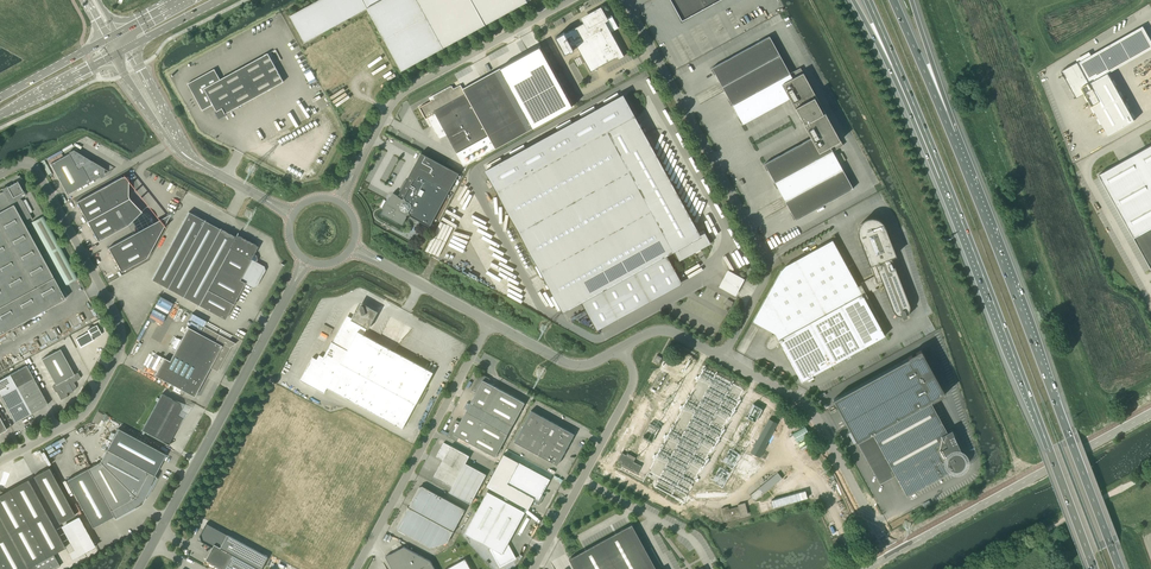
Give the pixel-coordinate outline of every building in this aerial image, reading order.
[(304,42),(367,8),(370,13),(401,70),(529,0),(318,0),(290,16),(304,42)] [(682,20),(719,0),(671,0),(682,20)] [(586,22),(565,33),(564,32),(556,37),(565,54),(571,51),(571,52),(574,50),(572,46),(576,44),(591,71),(617,57),(619,59),(624,56),(611,31),(617,27),(611,16),(607,19),(601,8),(588,15),(589,17),(586,20),(586,22)] [(1134,120),(1108,73),(1123,65),(1112,44),(1142,26),(1150,42),(1150,41),(1142,26),(1084,59),(1084,58),(1069,66),(1070,66),(1061,71),(1065,77),(1063,78),(1065,81),(1066,80),(1068,84),(1076,98),(1084,93),(1108,135),(1134,120)] [(716,74),(720,82),(730,99),(728,100),(731,106),(733,105),(739,117),(738,118),(741,124),(743,124),(790,98),(799,115),(800,114),(801,116),(800,117),(801,118),(821,107),(820,105),(819,106),(818,104),(820,103),(801,68),(790,73),(770,36),(712,68),(711,69),(714,75),(716,74)] [(269,53),(275,63),(281,60),(276,49),(269,53)] [(211,70),(188,83),(202,110),(213,104),(216,110),(215,111),(217,114),(218,113),(223,115),(224,116),(226,115),(226,113),(284,81),(268,53),(217,81),(211,70)] [(439,139),(447,134),(464,166),(533,128),(500,68),(463,88),(461,84),(453,88),(452,85),(433,96),(433,97),(430,98),(430,99),(431,99),(432,100),(419,107),(426,118),(427,118),(439,139)] [(487,170),(498,191),(564,310),(674,250),(680,260),(711,243),(704,230),(698,233),(645,135),(623,95),(487,170)] [(778,188),(788,206),(792,213),(790,214),(794,220),(796,219),(796,220),(853,188),(833,151),(843,145),(824,110),(822,111),(821,109),(822,108),(821,107),(801,118),(801,120),(803,119),(803,121),(802,121),(811,138),(765,163),(765,164),(763,165),(767,171),(768,170),(775,182),(773,183),(777,189),(778,188)] [(104,169),(75,152),(70,154),(69,153),(50,164),(67,194),(103,174),(104,169)] [(451,195),(448,193),(459,173),(421,152),(398,195),(393,192),(382,213),(402,224),(407,216),(406,215),(409,214),(410,215),(430,226),(446,197),(449,199),(451,195)] [(130,198),(129,197),(128,196),(128,195),(128,177),(122,176),(76,201),(98,241),(128,224),(142,211),(130,199),(130,198)] [(65,298),(23,221),(32,217),(21,197),(26,194),(24,190),(23,191),(23,190),(22,190),(21,188),(22,188),(21,187),(20,187),(19,185),(20,185),(19,184),(18,183),(9,188),(9,187),(8,186),(7,186),(7,185),(2,188),(3,191),(0,192),(0,334),(65,298)] [(168,288),(205,220),(205,219),(204,220),(189,211),(152,279),(167,288),(167,289),(168,288)] [(66,284),(78,278),(43,215),(32,222),(66,284)] [(858,233),(859,237),(874,275),(860,283),(861,284),(858,286),(833,240),(786,265),(781,271),(753,321),(774,333),(774,335),(772,334),(767,343),(767,344),(767,345),(767,347),(769,348),(770,349),(771,349),(772,349),(773,348),(779,345),(779,343),(780,342),(802,381),(833,364),(833,365),(834,365),(833,364),(864,347),(864,348),(865,347),(864,347),(885,335),(865,299),(868,297),(865,292),(872,288),(873,291),(876,289),(875,287),(883,282),(894,310),(895,312),(897,314),(900,315),(903,315),(903,317),(903,318),(907,316),(906,314),(908,312),(909,309),(909,307),(909,304),(891,257),(896,255),(885,227),(883,224),(881,221),(878,219),(875,218),(874,218),(873,218),(872,218),(870,218),(869,218),(867,219),(865,220),(864,220),(863,221),(862,222),(862,223),(861,223),(861,224),(859,227),(858,230),(858,233)] [(183,296),(220,229),(221,228),(220,227),(220,228),(205,220),(168,288),(183,296),(182,297),(183,297),(183,296)] [(147,257),(163,227),(154,222),(108,247),(121,271),(147,257)] [(1134,237),(1150,267),(1150,227),(1134,237)] [(199,305),(235,237),(220,229),(183,296),(199,305)] [(238,233),(238,232),(235,237),(199,305),(198,306),(199,305),(225,319),(245,283),(252,287),(257,286),(265,270),(264,266),(255,261),(256,259),(255,256),(253,255),(258,246),(249,241),(249,238),(246,239),(237,235),(238,233)] [(172,302),(159,296),(149,316),(162,323),(172,302)] [(369,327),(378,311),(369,306),(369,307),(365,308),(364,306),(363,305),(362,305),(360,306),(360,307),(361,310),(357,311),(356,310),(351,319),(348,318),(334,343),(332,341),(324,357),(319,354),(317,359),(313,357),(300,380),(324,393),(327,388),(402,429),(433,372),(364,334),(367,328),(369,327)] [(102,334),(97,324),(87,330),(88,332),(76,339),(80,347),(93,340),(93,339),(102,334)] [(231,346),(236,343),(206,327),(202,334),(188,327),(170,360),(164,357),(155,375),(194,396),(205,376),(202,374),(207,366),(209,368),(210,367),(218,371),(231,346)] [(324,341),(327,335),(321,332),(318,338),(324,341)] [(80,379),(80,377),(78,372),(74,374),(60,349),(42,359),(56,384),(52,386),(55,391),(57,391),(60,398),(62,399),(67,396),(67,394),(66,393),(75,388),(76,386),(74,382),(80,379)] [(880,483),(896,475),(907,495),(907,496),(954,470),(957,470),(959,470),(961,469),(963,467),(965,464),(965,461),(965,459),(964,457),(962,455),(961,454),(960,453),(959,453),(930,401),(932,400),(932,401),(945,394),(921,350),(908,357),(909,358),(834,399),(857,442),(880,483)] [(659,364),(662,358),(657,355),(654,361),(659,364)] [(10,374),(31,413),(48,404),(27,365),(10,374)] [(10,374),(0,379),(0,395),(15,422),(31,413),(10,374)] [(465,410),(466,411),(508,434),(512,425),(525,402),(488,382),(490,380),(489,378),(482,374),(480,375),(478,378),(479,379),(476,384),(475,385),(473,389),(473,390),(477,392),(471,403),(469,402),(465,410)] [(162,393),(142,430),(168,444),(183,417),(178,415),(181,408),(180,403),(162,393)] [(757,407),(751,419),(756,421),(762,409),(757,407)] [(531,410),(523,426),(532,431),(541,415),(531,410)] [(448,436),(456,440),(457,440),(459,437),(495,457),(508,434),(466,411),(460,422),(457,420),(455,420),(453,424),(454,425),(451,430),(450,431),(448,434),(448,436)] [(97,412),(93,422),(98,424),(102,414),(97,412)] [(541,415),(532,431),(542,436),(550,420),(541,415)] [(777,423),(769,419),(751,452),(760,457),(767,444),(766,444),(777,423)] [(542,436),(551,441),(555,433),(560,425),(550,420),(542,436)] [(560,425),(555,433),(570,442),(575,433),(560,425)] [(524,446),(532,431),(523,426),(514,441),(524,446)] [(805,427),(792,434),(797,442),(810,435),(805,427)] [(156,476),(154,475),(166,454),(118,428),(100,461),(141,502),(144,497),(145,498),(156,476)] [(532,431),(524,446),(533,452),(542,436),(532,431)] [(570,442),(555,433),(551,441),(566,449),(570,442)] [(551,441),(542,436),(533,452),(543,457),(547,449),(551,441)] [(566,449),(551,441),(547,449),(562,457),(566,449)] [(434,476),(452,487),(449,492),(470,503),(486,474),(465,463),(470,455),(451,445),(450,446),(444,442),(441,448),(438,452),(438,453),(436,456),(443,460),(434,476)] [(562,457),(547,449),(543,457),(558,465),(562,457)] [(625,453),(621,461),(625,464),(624,466),(640,474),(644,466),(637,462),(639,458),(630,453),(629,455),(625,453)] [(550,479),(519,462),(504,454),(486,486),(528,509),(533,501),(540,505),(544,496),(542,494),(550,479)] [(136,505),(141,502),(100,461),(88,468),(114,516),(115,518),(137,506),(136,505)] [(49,467),(33,476),(59,523),(75,514),(49,467)] [(114,516),(88,468),(67,480),(93,527),(114,516)] [(754,500),(782,478),(778,472),(750,495),(754,500)] [(0,562),(0,568),(38,568),(35,563),(65,547),(28,479),(0,494),(0,562)] [(408,506),(453,531),(454,531),(465,509),(423,486),(422,487),(420,487),(419,487),(409,507),(408,506)] [(508,544),(525,511),(487,491),(465,533),(493,548),(491,549),(500,566),(513,559),(512,557),(514,556),(508,544)] [(745,502),(738,504),(738,506),(729,509),(728,506),(722,508),(725,521),(747,515),(746,512),(748,511),(745,502)] [(408,506),(408,507),(398,526),(399,527),(399,529),(399,530),(430,547),(447,542),(453,531),(408,506)] [(207,523),(200,535),(200,537),(199,537),(200,540),(201,540),(202,541),(213,547),(206,559),(224,568),(261,568),(268,557),(207,523)] [(632,524),(569,558),(575,568),(657,568),(632,524)] [(431,560),(404,546),(386,556),(393,568),(435,568),(431,560)] [(465,558),(446,568),(471,568),(465,558)]
